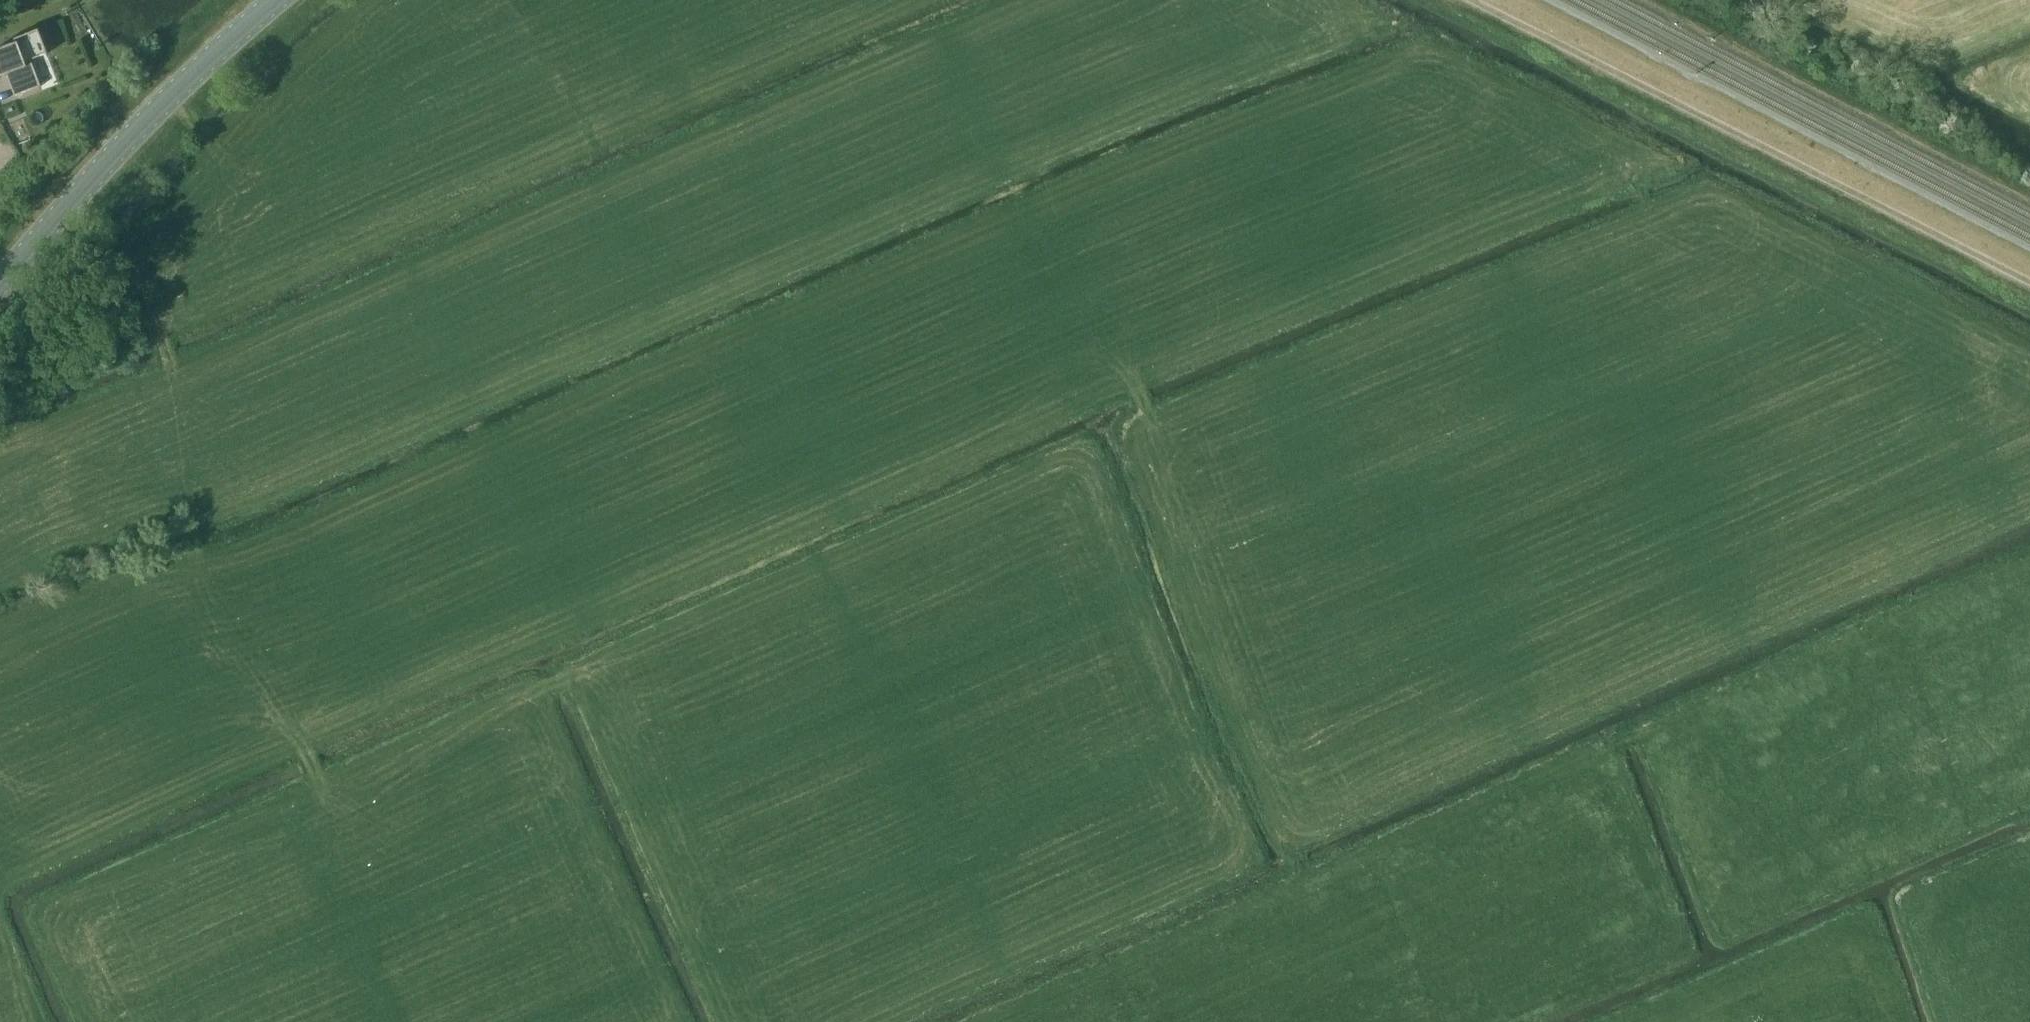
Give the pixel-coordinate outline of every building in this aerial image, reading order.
[(15,47),(0,53),(0,72),(2,71),(6,81),(8,80),(14,98),(13,98),(14,102),(41,92),(30,65),(48,59),(38,35),(14,44),(15,47)]
